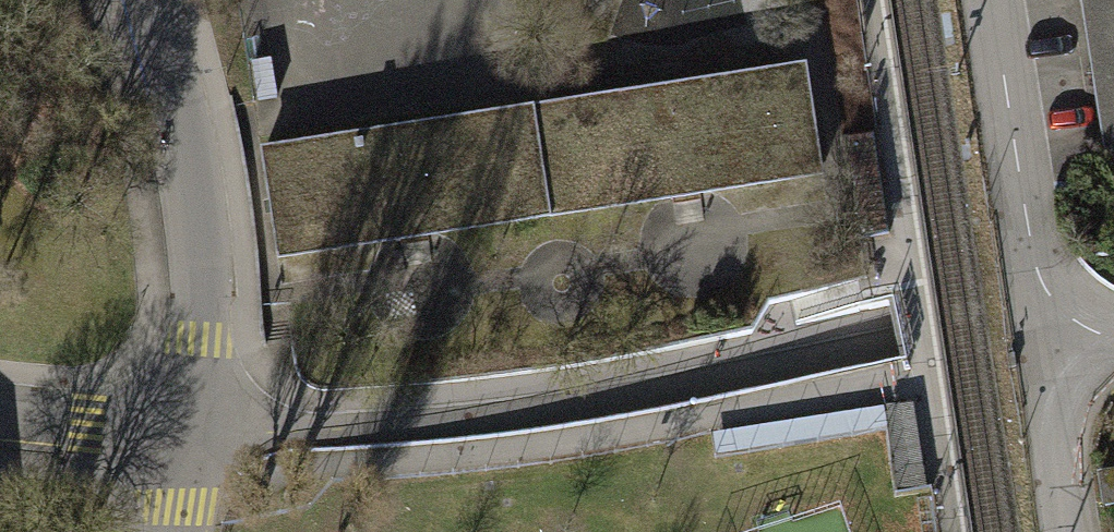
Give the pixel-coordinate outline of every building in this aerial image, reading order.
[(1101,157),(1113,155),(1113,0),(1077,0),(1101,157)] [(257,152),(272,247),(809,164),(794,68),(257,152)] [(1113,507),(1113,473),(1093,476),(1099,510),(1113,507)]
